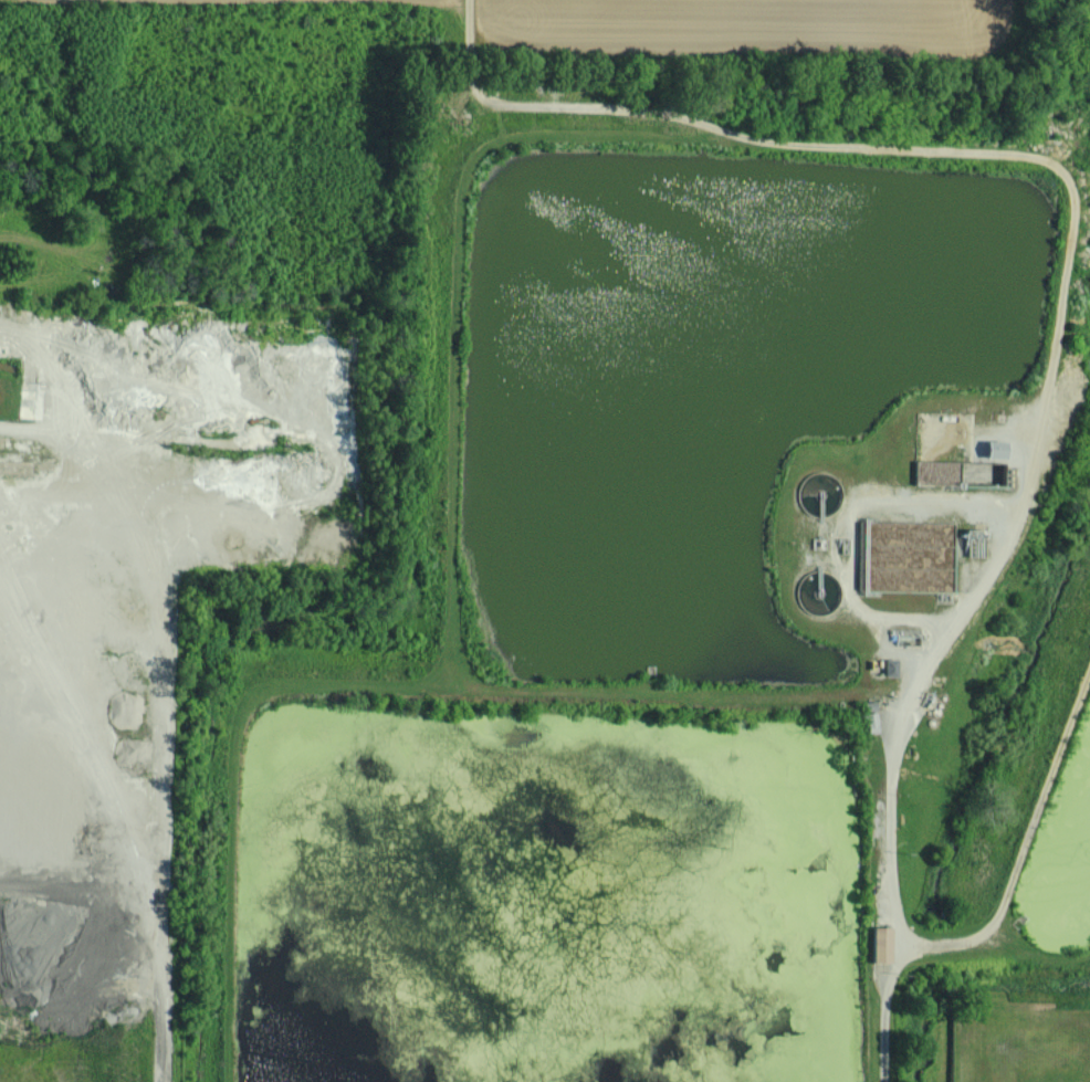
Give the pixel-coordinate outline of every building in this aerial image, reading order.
[(870,961),(888,962),(889,927),(871,927),(870,961)]
